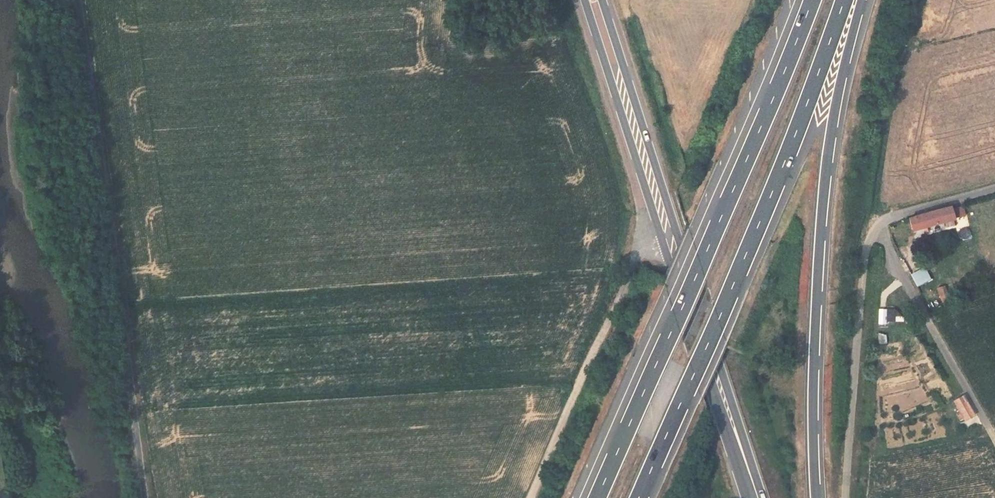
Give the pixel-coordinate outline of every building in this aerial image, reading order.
[(917,231),(948,222),(956,220),(952,207),(913,218),(917,231)] [(961,238),(970,238),(970,228),(961,229),(961,238)] [(911,274),(918,286),(932,279),(926,267),(911,274)] [(942,300),(949,297),(944,285),(937,288),(942,300)] [(886,320),(901,320),(902,308),(887,307),(886,320)] [(965,395),(960,397),(954,400),(958,407),(965,421),(971,419),(977,415),(965,395)] [(949,411),(958,407),(954,400),(945,404),(949,411)]
